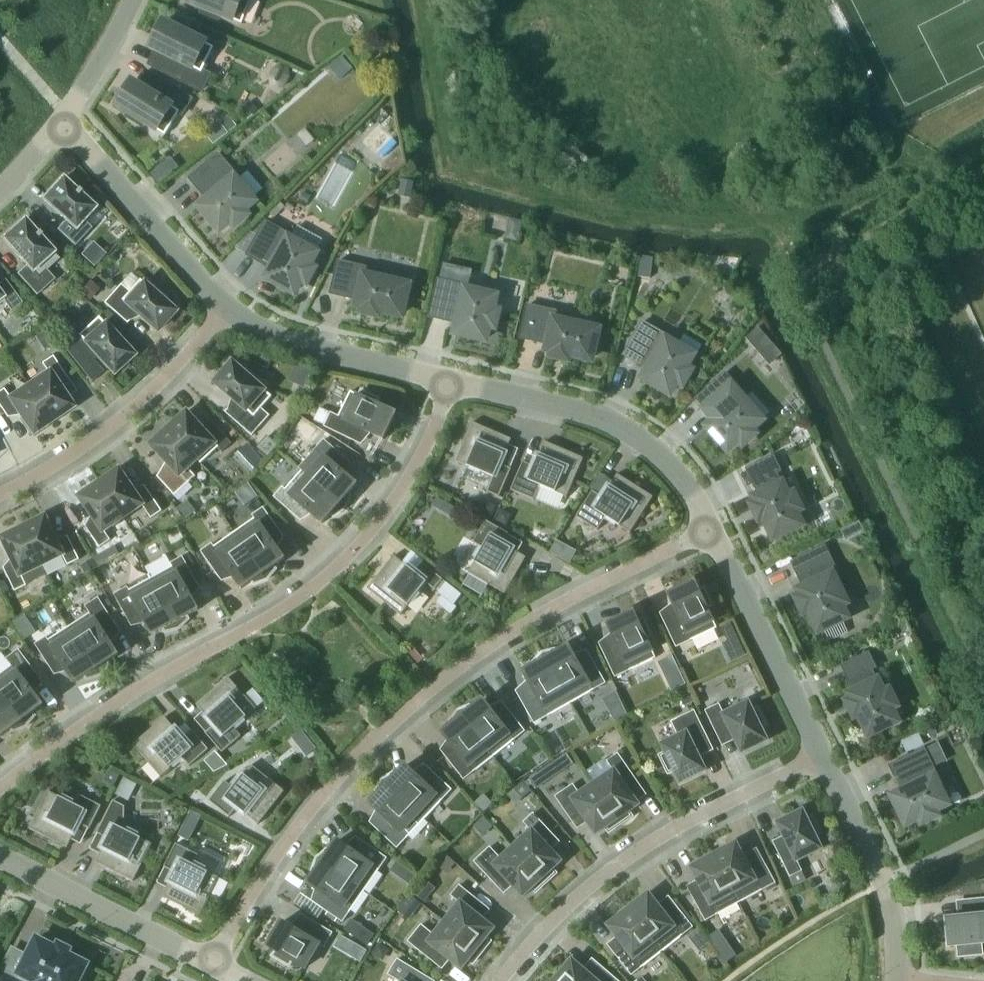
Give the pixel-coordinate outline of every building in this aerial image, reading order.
[(191,3),(204,8),(202,12),(219,18),(220,15),(242,23),(252,0),(192,0),(191,3)] [(152,47),(161,51),(153,66),(201,91),(209,75),(202,72),(215,48),(193,37),(195,33),(180,25),(178,29),(165,22),(152,47)] [(150,73),(141,87),(133,81),(118,105),(130,113),(128,116),(143,126),(145,122),(165,135),(179,113),(182,114),(191,100),(150,73)] [(247,120),(259,110),(251,100),(239,109),(247,120)] [(215,125),(224,136),(238,125),(229,114),(215,125)] [(207,191),(212,197),(201,206),(220,229),(231,220),(235,224),(247,214),(243,210),(254,201),(236,179),(238,176),(219,153),(190,178),(203,194),(207,191)] [(77,189),(76,190),(62,178),(44,199),(66,219),(57,229),(75,245),(92,227),(83,219),(94,207),(90,204),(94,200),(82,190),(80,191),(77,189)] [(402,179),(399,194),(411,197),(414,182),(402,179)] [(40,234),(39,236),(24,220),(3,239),(29,267),(20,276),(39,297),(57,281),(49,272),(61,261),(52,250),(55,247),(45,236),(43,237),(40,234)] [(268,277),(294,292),(301,279),(306,282),(314,268),(309,265),(316,253),(291,239),(292,236),(266,221),(247,254),(266,264),(268,260),(275,264),(268,277)] [(382,270),(339,261),(331,293),(359,299),(358,305),(364,306),(363,311),(378,314),(379,309),(401,314),(408,285),(380,279),(382,270)] [(4,301),(11,310),(22,302),(5,278),(0,282),(0,304),(4,301)] [(156,331),(174,311),(163,301),(166,297),(153,285),(150,289),(139,279),(129,291),(120,284),(104,302),(127,323),(136,313),(156,331)] [(485,339),(489,325),(494,326),(498,311),(492,310),(495,296),(468,289),(468,286),(439,279),(430,316),(450,321),(451,316),(459,318),(456,332),(485,339)] [(90,280),(79,292),(89,301),(100,289),(90,280)] [(528,304),(521,337),(549,344),(548,349),(554,350),(552,355),(567,358),(569,354),(591,359),(598,329),(570,323),(572,315),(528,304)] [(113,373),(133,355),(98,316),(79,334),(78,333),(68,342),(86,361),(95,353),(113,373)] [(644,361),(652,365),(644,378),(670,393),(677,380),(682,383),(690,370),(685,367),(692,355),(668,340),(670,337),(643,322),(624,355),(642,365),(644,361)] [(761,324),(748,336),(772,364),(785,353),(761,324)] [(48,372),(29,385),(52,420),(73,406),(57,384),(67,377),(53,355),(42,363),(48,372)] [(262,408),(272,396),(258,383),(261,380),(247,368),(244,371),(233,361),(215,382),(236,400),(226,412),(252,435),(270,415),(262,408)] [(302,364),(298,380),(307,382),(309,374),(312,374),(314,367),(302,364)] [(743,398),(746,395),(725,372),(697,397),(710,413),(714,410),(719,416),(708,426),(728,448),(739,439),(743,443),(755,433),(751,429),(762,419),(743,398)] [(52,420),(29,385),(10,398),(4,388),(0,391),(0,407),(7,417),(17,411),(32,433),(52,420)] [(314,420),(325,426),(355,441),(361,428),(384,439),(396,413),(376,403),(379,398),(362,390),(359,395),(351,391),(339,416),(331,412),(331,413),(320,407),(314,420)] [(187,411),(169,428),(198,459),(201,463),(218,447),(222,452),(232,443),(214,424),(206,431),(187,411)] [(500,496),(512,468),(501,463),(512,438),(473,422),(456,461),(494,477),(487,491),(500,496)] [(198,459),(169,428),(152,444),(170,464),(157,476),(175,495),(196,476),(189,468),(198,459)] [(324,456),(308,474),(308,475),(345,508),(351,496),(349,493),(357,484),(339,467),(346,458),(324,439),(315,449),(324,456)] [(567,497),(584,458),(545,441),(534,466),(523,461),(511,489),(534,499),(540,485),(567,497)] [(758,502),(753,504),(760,518),(764,516),(774,537),(801,524),(795,511),(800,508),(793,494),(788,496),(777,472),(780,470),(773,455),(747,468),(760,495),(755,497),(758,502)] [(100,482),(124,517),(143,505),(151,518),(162,510),(145,485),(135,491),(120,469),(100,482)] [(286,489),(283,486),(274,496),(296,516),(304,507),(323,523),(331,513),(334,515),(345,508),(308,475),(308,474),(303,470),(286,489)] [(630,532),(653,496),(618,473),(603,496),(593,490),(576,516),(598,530),(606,516),(630,532)] [(105,530),(124,517),(100,482),(80,496),(95,518),(85,525),(100,547),(111,539),(105,530)] [(189,500),(178,508),(186,518),(197,510),(189,500)] [(497,505),(486,500),(481,511),(492,516),(497,505)] [(280,531),(264,507),(253,515),(255,518),(235,532),(268,579),(276,568),(274,566),(285,558),(271,538),(280,531)] [(508,525),(512,514),(501,509),(496,520),(508,525)] [(24,526),(43,565),(63,555),(68,565),(80,559),(69,535),(58,540),(46,516),(24,526)] [(505,593),(527,556),(503,543),(509,533),(486,520),(474,542),(483,547),(469,572),(505,593)] [(847,540),(866,530),(861,520),(842,529),(847,540)] [(22,575),(43,565),(24,526),(2,537),(14,562),(4,567),(15,590),(27,585),(22,575)] [(255,583),(268,579),(235,532),(214,546),(212,543),(201,551),(218,575),(228,568),(242,588),(253,580),(255,583)] [(550,551),(561,557),(567,546),(556,540),(550,551)] [(115,544),(93,557),(98,566),(120,553),(115,544)] [(825,545),(792,561),(805,587),(800,590),(803,595),(798,597),(805,611),(809,609),(819,629),(846,616),(840,604),(846,601),(833,575),(838,573),(825,545)] [(435,589),(443,579),(423,562),(415,572),(394,555),(368,588),(401,614),(427,582),(435,589)] [(197,582),(183,556),(171,563),(173,566),(152,578),(179,628),(189,618),(187,615),(199,609),(187,587),(197,582)] [(81,564),(85,572),(97,566),(92,558),(81,564)] [(166,631),(179,628),(152,578),(130,590),(128,586),(115,594),(129,620),(141,613),(153,634),(164,628),(166,631)] [(695,582),(669,594),(678,612),(663,619),(677,646),(717,627),(707,607),(712,605),(704,588),(699,590),(695,582)] [(441,595),(453,604),(461,594),(449,585),(441,595)] [(117,626),(99,597),(86,605),(91,613),(70,626),(101,674),(110,664),(108,661),(119,654),(106,633),(117,626)] [(638,620),(634,612),(608,624),(617,642),(602,649),(615,676),(656,657),(646,637),(651,634),(643,618),(638,620)] [(88,678),(101,674),(70,626),(49,640),(47,636),(36,644),(52,668),(61,662),(75,683),(86,675),(88,678)] [(543,652),(571,702),(606,682),(591,656),(579,662),(569,645),(557,652),(556,649),(543,652)] [(19,649),(7,658),(12,665),(0,674),(0,690),(27,726),(35,715),(33,712),(43,704),(28,684),(39,676),(19,649)] [(535,723),(571,702),(543,652),(533,662),(535,665),(523,671),(533,688),(520,696),(535,723)] [(851,694),(853,699),(849,701),(855,715),(860,713),(870,733),(897,720),(891,707),(896,705),(889,691),(884,693),(872,669),(876,667),(869,652),(843,665),(855,691),(851,694)] [(235,727),(257,708),(229,676),(197,704),(214,725),(206,732),(223,752),(242,735),(235,727)] [(27,726),(0,690),(0,734),(1,736),(12,728),(14,731),(27,726)] [(471,705),(459,710),(494,755),(525,730),(507,706),(496,715),(483,699),(473,707),(471,705)] [(742,752),(768,740),(762,726),(766,724),(758,707),(753,710),(749,701),(724,713),(719,703),(706,710),(719,736),(731,730),(742,752)] [(464,779),(494,755),(459,710),(451,721),(453,723),(442,732),(455,747),(445,755),(464,779)] [(680,782),(706,770),(696,747),(710,740),(695,710),(672,721),(679,735),(661,744),(666,753),(661,755),(669,771),(674,769),(680,782)] [(190,765),(209,749),(192,729),(183,737),(165,716),(133,744),(161,776),(183,757),(190,765)] [(922,821),(936,815),(934,809),(947,803),(935,777),(938,776),(925,748),(890,765),(899,783),(904,781),(907,789),(894,795),(907,822),(920,816),(922,821)] [(205,761),(214,772),(227,765),(216,752),(205,761)] [(593,783),(618,819),(639,804),(625,784),(635,777),(618,753),(608,760),(614,769),(593,783)] [(259,824),(285,790),(252,764),(234,787),(225,780),(209,800),(230,816),(237,807),(259,824)] [(394,772),(383,779),(425,818),(452,789),(430,768),(420,778),(406,764),(397,774),(394,772)] [(119,775),(109,770),(104,780),(114,785),(119,775)] [(547,783),(539,771),(528,779),(536,790),(547,783)] [(124,777),(116,793),(129,799),(137,784),(124,777)] [(398,847),(425,818),(383,779),(377,791),(379,793),(370,803),(385,816),(375,826),(398,847)] [(531,791),(523,781),(508,794),(517,804),(531,791)] [(596,834),(618,819),(593,783),(580,793),(573,784),(556,796),(573,820),(582,813),(596,834)] [(90,828),(102,805),(79,794),(75,803),(49,790),(29,828),(67,847),(80,823),(90,828)] [(475,802),(483,812),(493,803),(484,793),(475,802)] [(134,881),(153,843),(125,829),(125,805),(114,800),(97,832),(108,837),(96,861),(134,881)] [(185,834),(197,839),(207,813),(195,809),(185,834)] [(807,880),(802,870),(798,860),(822,848),(816,835),(821,832),(813,816),(808,818),(803,809),(777,822),(788,844),(778,849),(790,876),(791,876),(795,885),(807,880)] [(513,846),(543,878),(562,860),(545,842),(554,834),(534,812),(524,821),(531,829),(513,846)] [(328,849),(317,857),(365,890),(387,857),(362,840),(354,851),(338,840),(330,851),(328,849)] [(714,854),(739,902),(776,882),(762,856),(748,863),(737,842),(714,854)] [(201,915),(220,877),(194,864),(199,854),(176,843),(164,866),(175,871),(163,895),(201,915)] [(523,896),(543,878),(513,846),(501,858),(490,846),(475,861),(498,886),(507,878),(523,896)] [(706,920),(739,902),(714,854),(691,866),(702,888),(692,894),(706,920)] [(343,921),(365,890),(317,857),(313,870),(316,872),(308,883),(325,894),(318,904),(343,921)] [(436,888),(425,879),(414,893),(425,902),(436,888)] [(460,901),(445,921),(478,948),(495,927),(475,912),(483,903),(460,884),(451,895),(460,901)] [(628,908),(662,951),(693,926),(675,903),(664,911),(649,892),(628,908)] [(950,945),(959,944),(960,955),(982,952),(981,942),(983,941),(983,897),(964,899),(966,917),(947,919),(950,945)] [(632,974),(662,951),(628,908),(608,924),(623,944),(614,951),(632,974)] [(368,943),(378,933),(360,916),(351,926),(368,943)] [(300,931),(283,921),(268,946),(276,950),(273,955),(289,965),(292,960),(305,968),(319,944),(325,947),(333,932),(308,917),(300,931)] [(478,948),(445,921),(434,934),(422,924),(408,941),(435,962),(443,953),(462,968),(478,948)] [(700,929),(690,936),(702,950),(711,943),(700,929)] [(33,980),(78,980),(87,963),(37,938),(19,973),(20,973),(17,979),(1,971),(0,973),(0,980),(29,980),(30,979),(33,980)] [(361,960),(367,950),(356,944),(351,954),(361,960)] [(427,976),(398,958),(389,974),(401,980),(424,980),(427,976)] [(559,980),(620,980),(600,964),(591,974),(572,958),(555,978),(559,980)]
